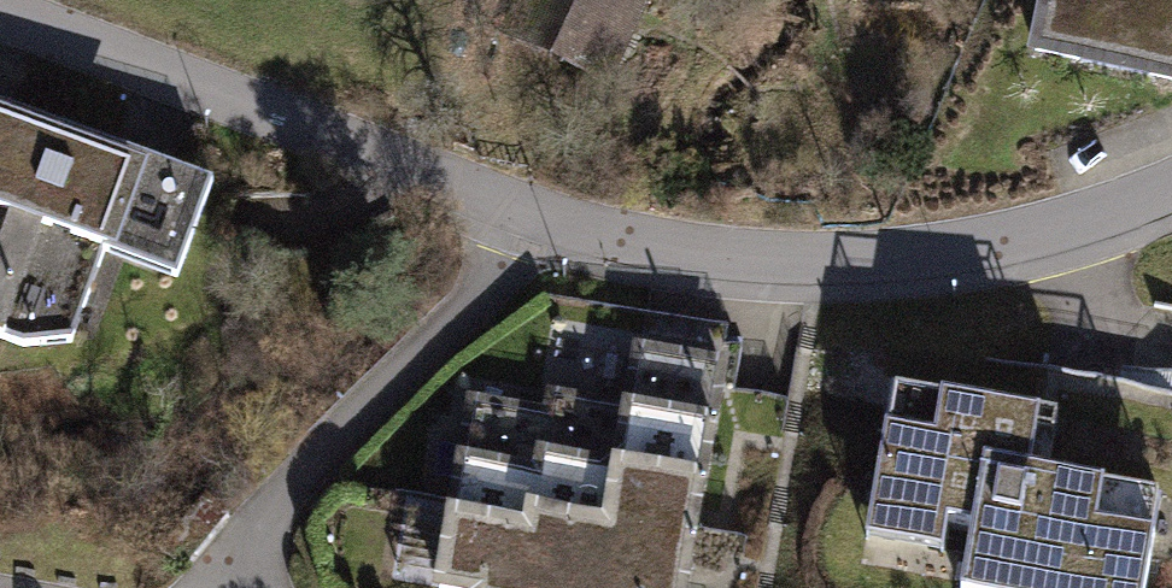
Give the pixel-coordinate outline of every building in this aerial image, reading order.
[(493,34),(611,91),(656,0),(510,0),(493,34)] [(1040,35),(1163,61),(1171,21),(1171,0),(1047,0),(1040,35)] [(0,108),(0,276),(54,129),(0,108)] [(54,129),(0,276),(0,335),(62,357),(101,251),(171,276),(192,220),(205,184),(54,129)] [(540,408),(456,392),(440,478),(691,525),(722,363),(628,346),(616,409),(543,395),(540,408)] [(903,391),(877,539),(970,555),(966,581),(1009,587),(1155,587),(1171,496),(1040,472),(1049,417),(903,391)] [(442,458),(426,544),(659,587),(678,587),(708,429),(614,412),(602,475),(529,462),(527,474),(442,458)]
